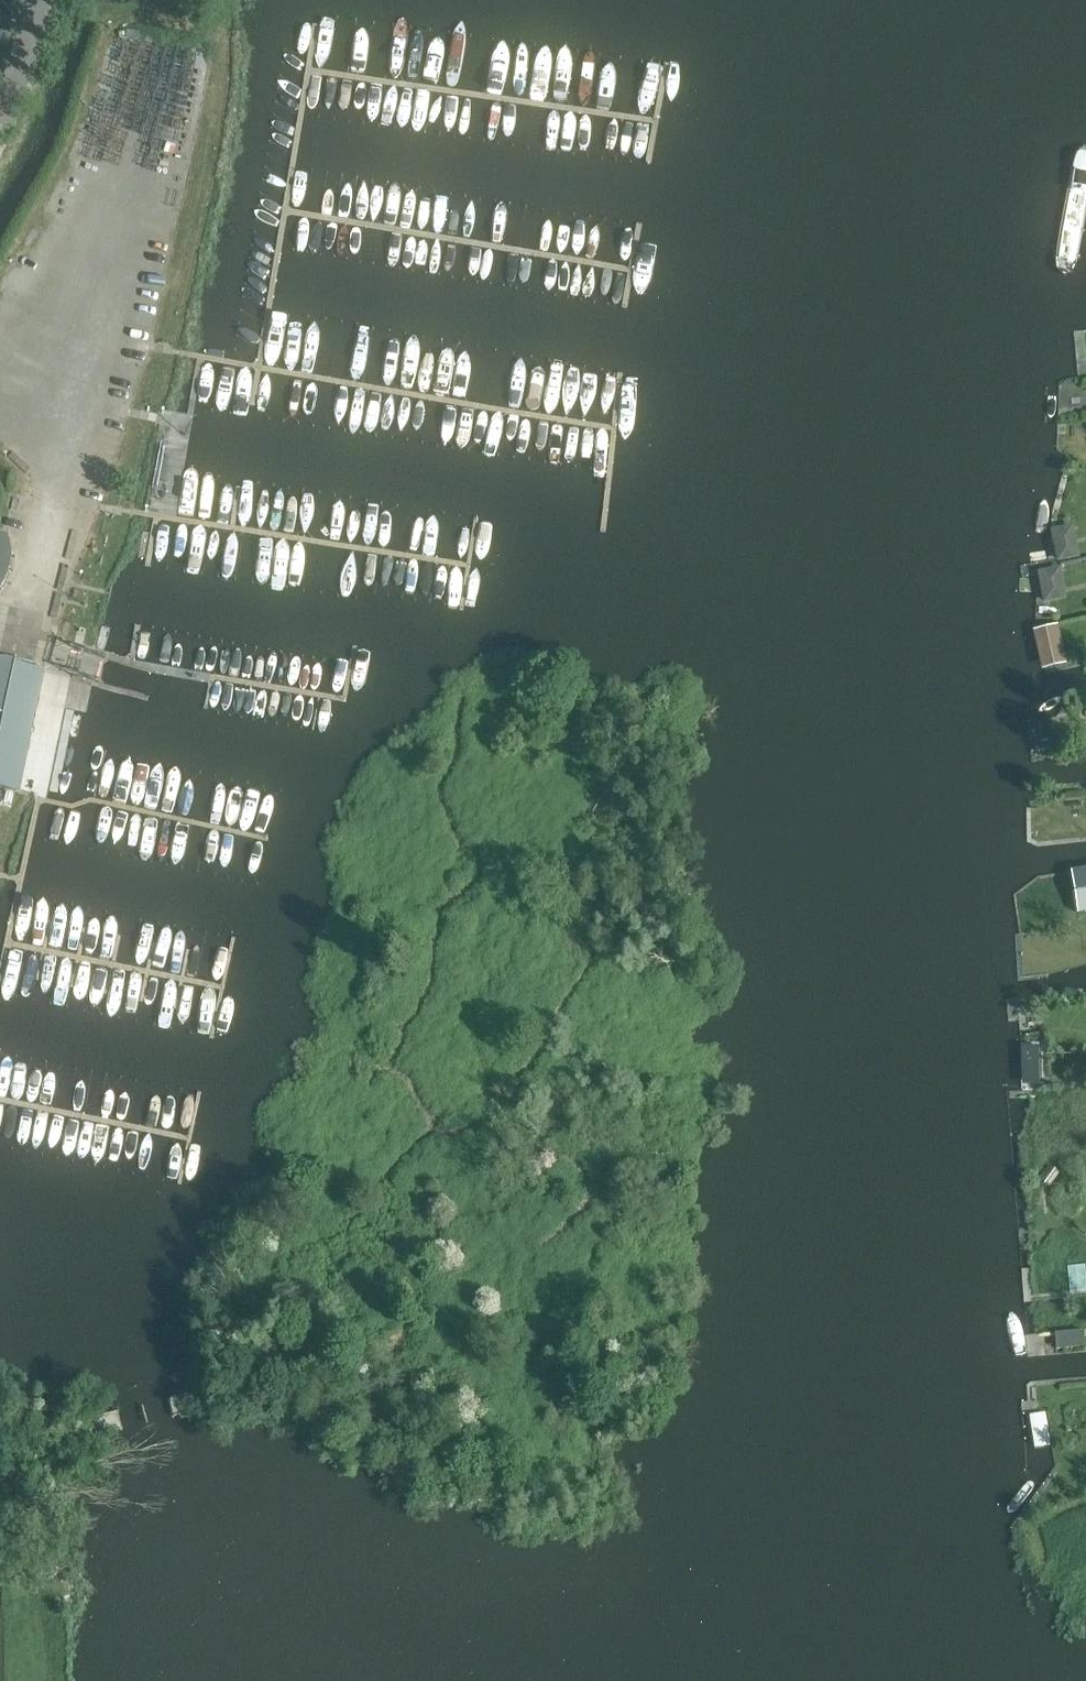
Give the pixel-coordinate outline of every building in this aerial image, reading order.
[(1051,531),(1059,561),(1081,555),(1073,525),(1051,531)] [(1063,566),(1040,569),(1043,601),(1067,599),(1063,566)] [(1041,670),(1045,669),(1066,664),(1057,625),(1033,631),(1041,670)] [(41,670),(15,664),(0,734),(0,787),(19,791),(45,670),(41,670)] [(1069,872),(1075,912),(1085,910),(1085,870),(1080,871),(1069,872)] [(1047,1166),(1037,1179),(1047,1187),(1057,1174),(1047,1166)]
